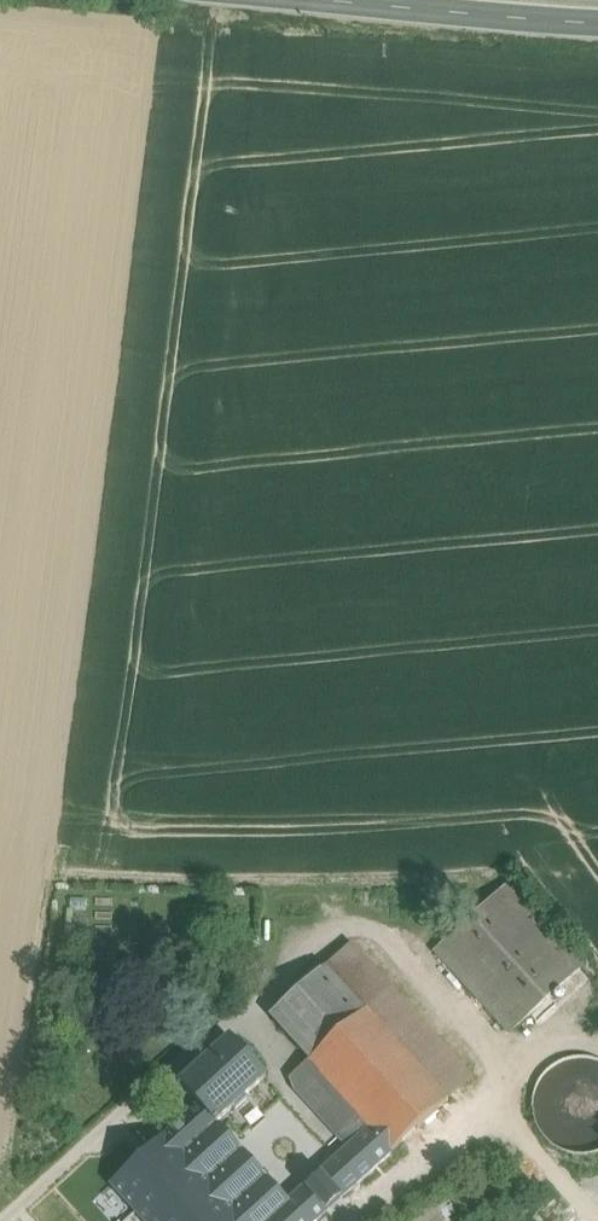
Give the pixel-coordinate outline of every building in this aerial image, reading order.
[(581,969),(506,887),(435,951),(510,1033),(581,969)] [(370,1013),(451,1104),(475,1082),(355,946),(325,973),(365,1018),(370,1013)] [(325,973),(274,1019),(304,1053),(313,1064),(365,1018),(325,973)] [(451,1104),(370,1013),(365,1018),(313,1064),(312,1065),(327,1082),(370,1131),(392,1156),(451,1104)] [(268,1084),(232,1042),(181,1087),(201,1110),(217,1129),(268,1084)] [(304,1053),(284,1070),(293,1081),(312,1065),(313,1064),(304,1053)] [(580,1057),(562,1061),(546,1072),(536,1088),(532,1107),(536,1126),(547,1141),(563,1152),(582,1155),(597,1152),(597,1061),(580,1057)] [(293,1081),(290,1084),(305,1101),(327,1082),(312,1065),(293,1081)] [(370,1131),(327,1082),(305,1101),(348,1150),(370,1131)] [(201,1110),(139,1165),(155,1184),(217,1129),(201,1110)] [(128,1208),(140,1220),(318,1220),(326,1214),(305,1189),(286,1206),(217,1129),(155,1184),(128,1208)] [(348,1150),(318,1177),(340,1202),(392,1156),(370,1131),(348,1150)] [(139,1165),(112,1189),(128,1208),(155,1184),(139,1165)] [(340,1202),(318,1177),(305,1189),(326,1214),(340,1202)] [(430,1205),(405,1220),(440,1220),(430,1205)]
